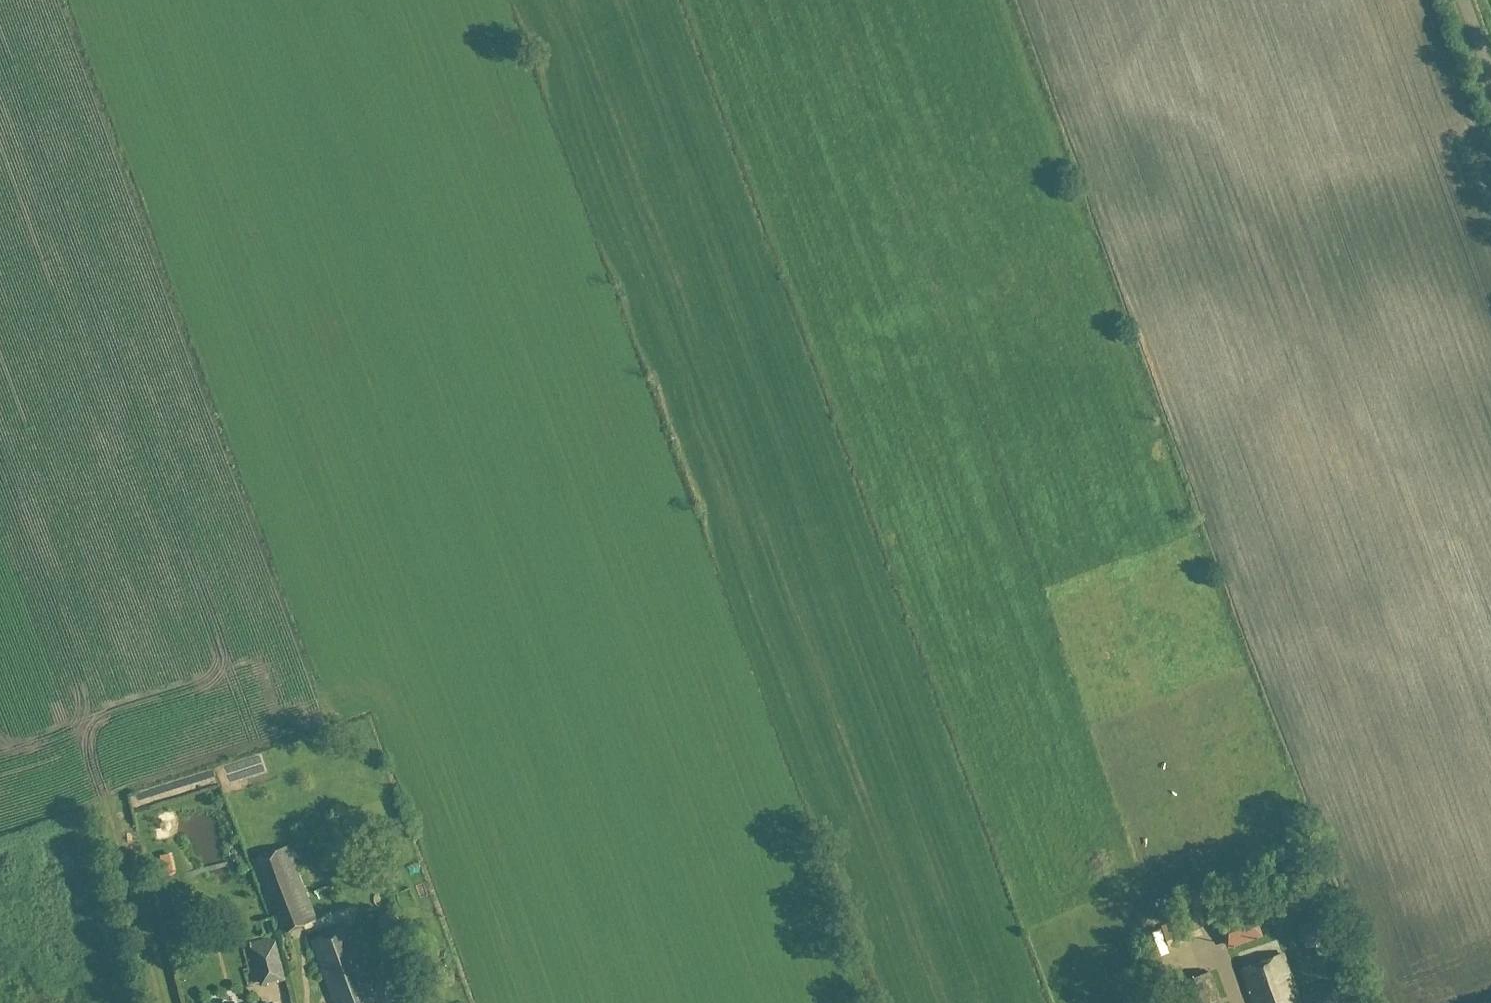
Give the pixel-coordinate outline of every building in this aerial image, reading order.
[(249,862),(277,935),(314,921),(286,848),(249,862)] [(158,857),(163,874),(174,870),(170,854),(158,857)] [(169,899),(174,915),(183,912),(178,896),(169,899)] [(1257,914),(1225,918),(1229,942),(1260,937),(1257,914)] [(1330,918),(1296,927),(1303,947),(1336,938),(1330,918)] [(1167,948),(1201,935),(1195,920),(1183,924),(1182,920),(1159,928),(1167,948)] [(1108,947),(1115,969),(1118,968),(1126,993),(1123,994),(1126,1002),(1150,1002),(1156,1001),(1131,925),(1117,929),(1118,931),(1106,935),(1110,947),(1108,947)] [(311,943),(333,1002),(375,1002),(348,929),(311,943)] [(285,981),(275,941),(274,941),(273,937),(250,943),(251,947),(249,948),(259,987),(267,985),(267,984),(276,981),(277,983),(285,981)] [(1260,963),(1240,971),(1251,1002),(1298,1002),(1281,956),(1260,963)] [(1177,985),(1183,1002),(1219,1002),(1208,973),(1177,985)] [(1299,998),(1301,1002),(1348,1002),(1342,984),(1299,998)] [(391,995),(394,1002),(401,1002),(411,1000),(407,989),(391,995)]
